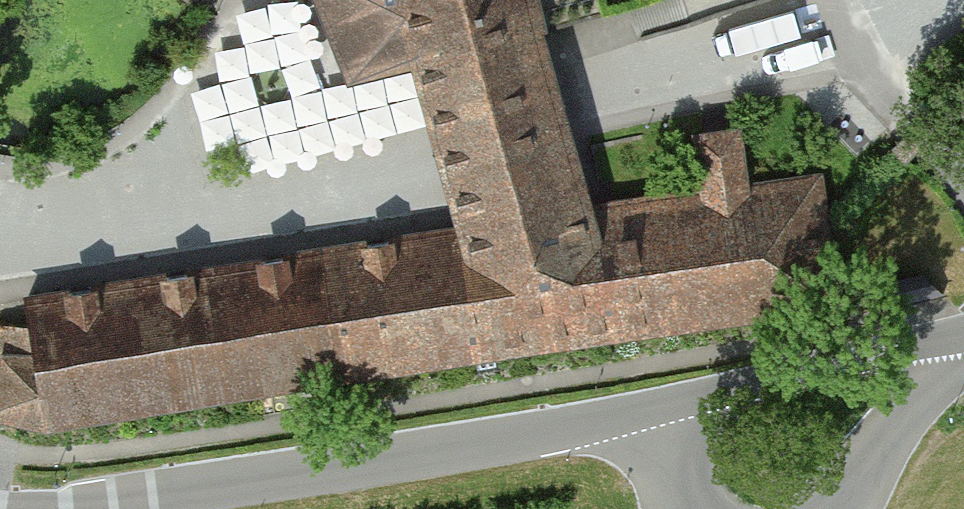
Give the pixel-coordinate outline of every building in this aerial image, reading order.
[(354,74),(422,61),(408,0),(331,0),(354,74)] [(422,61),(534,30),(537,29),(530,0),(408,0),(422,61)] [(534,30),(422,61),(424,70),(425,73),(463,218),(466,229),(587,211),(534,30)] [(598,209),(587,211),(596,274),(605,335),(836,301),(825,229),(817,176),(746,186),(737,130),(732,130),(715,133),(705,134),(696,136),(705,193),(598,209)] [(596,274),(587,211),(466,229),(476,290),(486,353),(605,335),(596,274)] [(373,244),(328,252),(348,375),(486,353),(476,290),(466,229),(393,241),(383,243),(373,244)] [(268,261),(226,268),(246,391),(348,375),(328,252),(288,258),(278,260),(268,261)] [(171,277),(129,284),(149,407),(246,391),(226,268),(191,274),(181,275),(171,277)] [(880,295),(883,308),(944,293),(923,271),(877,282),(880,295)] [(71,293),(27,300),(31,326),(36,357),(47,423),(149,407),(129,284),(91,290),(80,292),(71,293)] [(0,326),(0,355),(4,355),(11,356),(36,357),(31,326),(0,326)] [(47,423),(36,357),(11,356),(4,355),(0,372),(0,413),(47,423)]
